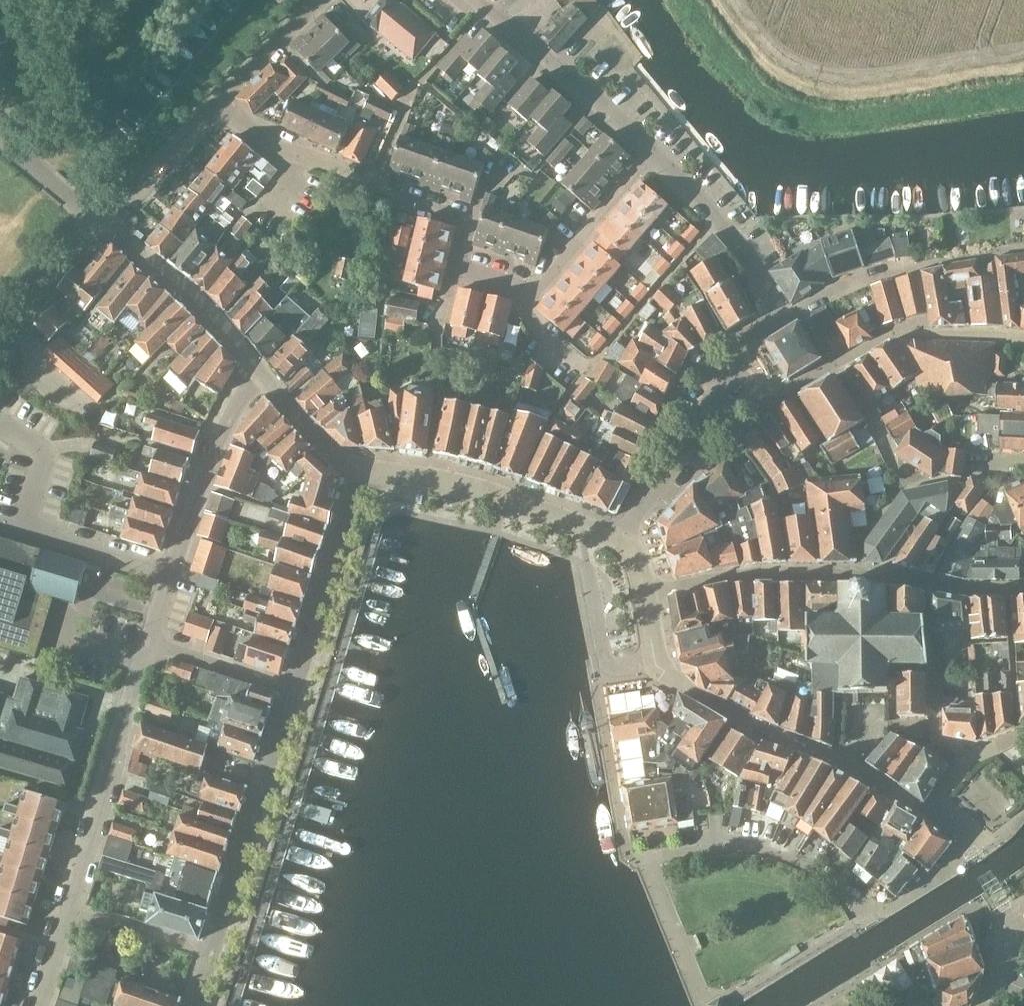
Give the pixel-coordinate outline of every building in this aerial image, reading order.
[(413,60),(435,34),(401,5),(396,0),(383,0),(365,22),(413,60)] [(541,39),(556,54),(583,26),(586,28),(591,22),(589,18),(600,6),(595,0),(578,0),(572,6),(541,39)] [(317,26),(309,34),(334,59),(343,51),(349,56),(360,46),(354,39),(350,43),(323,15),(315,23),(317,26)] [(468,64),(479,73),(500,48),(502,47),(484,31),(466,52),(458,45),(438,68),(453,81),(468,64)] [(325,68),(334,59),(309,34),(302,41),(300,38),(290,46),(317,74),(318,74),(328,84),(335,78),(325,68)] [(518,64),(500,48),(479,73),(478,75),(488,84),(483,89),(488,93),(479,103),(490,113),(517,82),(509,75),(518,64)] [(283,103),(307,78),(286,55),(274,67),(271,65),(237,100),(253,115),(274,94),(283,103)] [(392,102),(404,90),(387,72),(375,85),(392,102)] [(528,122),(531,118),(530,118),(550,95),(533,80),(510,107),(528,122)] [(315,92),(331,100),(335,92),(319,84),(315,92)] [(553,91),(550,95),(530,118),(531,118),(541,127),(527,142),(544,156),(564,133),(555,126),(571,107),(553,91)] [(351,100),(335,92),(331,100),(347,108),(351,100)] [(378,130),(367,125),(372,115),(389,123),(396,110),(369,98),(358,121),(343,156),(362,165),(378,130)] [(283,127),(310,140),(322,114),(326,107),(313,101),(310,108),(295,101),(283,127)] [(349,127),(334,120),(337,112),(326,107),(322,114),(310,140),(337,153),(349,127)] [(496,126),(487,117),(478,127),(488,135),(496,126)] [(584,117),(574,129),(582,136),(592,125),(584,117)] [(401,176),(410,178),(422,145),(410,141),(414,127),(406,124),(401,138),(401,137),(388,175),(399,179),(401,176)] [(419,185),(429,189),(450,127),(443,124),(439,135),(434,149),(422,145),(410,178),(420,181),(419,185)] [(442,189),(451,192),(462,159),(450,155),(455,141),(459,130),(450,127),(429,189),(440,193),(442,189)] [(234,136),(220,153),(246,173),(252,165),(262,173),(269,163),(234,136)] [(605,136),(590,153),(620,178),(617,175),(624,168),(627,170),(635,161),(605,136)] [(565,140),(555,151),(564,158),(574,147),(565,140)] [(462,159),(451,192),(461,196),(460,200),(471,203),(484,166),(493,155),(486,150),(475,163),(462,159)] [(564,158),(555,151),(546,162),(554,169),(564,158)] [(232,190),(246,173),(220,153),(207,171),(228,187),(232,190)] [(576,169),(603,192),(610,184),(613,186),(620,178),(590,153),(576,169)] [(525,167),(531,173),(539,164),(533,158),(525,167)] [(591,211),(599,202),(596,199),(603,192),(576,169),(562,185),(591,211)] [(247,203),(232,190),(228,187),(207,171),(189,191),(211,210),(215,212),(217,209),(214,206),(222,196),(241,211),(247,203)] [(259,196),(265,188),(255,181),(249,188),(259,196)] [(641,182),(625,201),(653,224),(668,206),(641,182)] [(189,191),(175,209),(197,226),(211,210),(189,191)] [(495,196),(487,194),(480,213),(484,214),(473,246),(484,250),(486,246),(494,249),(493,253),(511,202),(506,216),(490,210),(495,196)] [(625,201),(610,218),(638,242),(653,224),(625,201)] [(519,205),(511,202),(493,253),(505,257),(506,253),(515,256),(527,222),(515,218),(519,205)] [(175,209),(161,226),(183,244),(197,226),(175,209)] [(570,211),(559,219),(573,241),(585,233),(570,211)] [(527,222),(515,256),(525,260),(524,264),(535,268),(548,230),(557,219),(550,213),(539,226),(527,222)] [(240,242),(253,226),(242,217),(229,233),(240,242)] [(602,236),(598,240),(620,259),(624,255),(625,256),(638,242),(610,218),(597,232),(602,236)] [(416,231),(414,240),(450,249),(455,228),(419,219),(416,231)] [(690,225),(680,237),(689,244),(699,233),(690,225)] [(168,262),(183,244),(161,226),(149,241),(147,240),(146,242),(147,243),(146,245),(168,262)] [(389,245),(406,249),(410,230),(394,226),(389,245)] [(195,232),(191,237),(169,264),(190,279),(216,247),(196,232),(195,232)] [(852,232),(820,242),(821,246),(805,256),(802,252),(769,273),(790,305),(823,284),(820,280),(830,274),(832,279),(864,268),(863,267),(858,251),(852,232)] [(706,242),(696,252),(706,262),(690,271),(705,295),(705,296),(726,332),(755,315),(734,278),(730,281),(716,258),(727,251),(713,234),(706,242)] [(907,239),(893,241),(896,259),(910,257),(907,239)] [(410,256),(409,261),(445,270),(446,264),(450,249),(414,240),(412,250),(410,256)] [(593,243),(582,256),(610,280),(621,267),(617,263),(620,259),(598,240),(595,244),(593,243)] [(863,267),(895,256),(890,241),(858,251),(863,267)] [(666,253),(674,260),(675,261),(685,250),(676,242),(666,253)] [(108,243),(83,274),(101,289),(127,257),(108,243)] [(192,280),(208,296),(234,262),(217,249),(192,280)] [(240,255),(234,262),(208,296),(225,311),(246,287),(240,281),(252,266),(240,255)] [(1012,256),(1014,275),(1023,273),(1023,255),(1012,256)] [(582,256),(567,274),(595,297),(610,280),(582,256)] [(996,264),(997,276),(1003,327),(1019,329),(1019,326),(1023,327),(1023,307),(1017,307),(1013,275),(1014,275),(1012,256),(995,258),(996,264)] [(652,270),(660,277),(661,278),(671,266),(661,258),(652,270)] [(353,261),(337,259),(334,279),(348,282),(353,261)] [(445,270),(409,261),(404,283),(420,287),(417,296),(432,299),(434,290),(440,291),(445,270)] [(962,281),(966,280),(979,278),(976,261),(942,267),(942,268),(945,283),(962,281)] [(988,277),(997,276),(996,264),(986,265),(988,277)] [(115,324),(127,308),(150,279),(132,265),(97,309),(115,324)] [(54,306),(44,315),(59,331),(83,308),(85,310),(104,291),(101,289),(83,274),(75,268),(58,288),(70,298),(59,312),(54,306)] [(942,268),(921,273),(928,314),(931,328),(965,326),(961,302),(949,305),(945,283),(942,268)] [(907,319),(928,314),(921,273),(895,280),(907,319)] [(293,274),(279,289),(288,297),(301,281),(293,274)] [(567,274),(552,291),(580,315),(595,297),(567,274)] [(971,326),(1003,327),(997,276),(988,277),(979,278),(966,280),(969,305),(971,326)] [(139,323),(148,331),(149,332),(177,302),(165,291),(150,279),(127,308),(142,320),(139,323)] [(228,315),(247,338),(247,339),(274,311),(261,298),(270,288),(261,279),(228,315)] [(891,280),(870,286),(881,326),(903,320),(891,280)] [(630,295),(638,302),(639,303),(649,292),(640,283),(630,295)] [(699,294),(688,300),(684,302),(666,286),(663,289),(652,299),(668,314),(674,307),(680,315),(682,318),(681,319),(699,346),(721,334),(705,302),(704,302),(699,294)] [(468,330),(477,332),(485,296),(459,290),(451,326),(454,326),(452,335),(466,338),(468,330)] [(564,333),(580,315),(552,291),(537,310),(564,333)] [(265,360),(307,315),(287,296),(274,311),(247,339),(265,360)] [(512,302),(485,296),(477,332),(487,334),(485,343),(498,346),(500,337),(504,338),(512,302)] [(385,316),(386,316),(405,320),(416,322),(419,304),(388,298),(385,316)] [(616,312),(624,318),(625,319),(635,308),(625,300),(616,312)] [(151,357),(166,342),(191,316),(177,302),(149,332),(148,331),(136,343),(151,357)] [(324,303),(318,310),(269,364),(285,384),(317,349),(309,341),(329,320),(335,314),(324,303)] [(655,312),(648,305),(637,316),(645,323),(655,312)] [(670,328),(664,333),(688,353),(699,346),(681,319),(682,318),(680,315),(674,307),(668,314),(662,319),(670,328)] [(835,323),(840,333),(846,345),(849,349),(870,339),(868,333),(872,331),(868,322),(864,324),(857,312),(835,323)] [(44,315),(34,324),(49,341),(59,331),(44,315)] [(173,366),(182,357),(207,332),(191,316),(166,342),(177,352),(168,361),(173,366)] [(404,334),(405,320),(386,316),(384,331),(404,334)] [(602,328),(610,335),(611,336),(620,325),(611,316),(602,328)] [(376,325),(364,324),(362,338),(374,339),(376,325)] [(618,363),(642,377),(653,360),(676,376),(688,353),(664,333),(649,324),(639,344),(633,340),(618,363)] [(797,324),(764,345),(788,382),(821,360),(797,324)] [(189,390),(196,382),(196,381),(222,348),(207,332),(182,357),(169,370),(189,390)] [(606,341),(605,340),(597,333),(587,345),(597,353),(606,341)] [(832,353),(846,345),(840,333),(825,342),(832,353)] [(43,354),(53,363),(69,344),(60,336),(43,354)] [(894,390),(914,377),(892,340),(869,354),(893,389),(894,390)] [(892,340),(914,377),(931,405),(936,401),(942,397),(973,395),(988,396),(993,345),(939,343),(892,340)] [(53,363),(62,371),(78,353),(69,344),(53,363)] [(237,364),(222,348),(196,381),(196,382),(218,395),(237,364)] [(62,371),(71,379),(87,360),(78,353),(62,371)] [(869,354),(844,369),(869,403),(893,389),(869,354)] [(994,354),(991,375),(1003,377),(1005,355),(994,354)] [(305,367),(286,387),(312,419),(344,394),(357,383),(343,356),(315,378),(305,367)] [(586,379),(585,381),(593,388),(596,385),(604,389),(610,379),(616,370),(602,359),(586,379)] [(71,379),(79,387),(96,368),(87,360),(71,379)] [(642,377),(639,383),(664,398),(676,376),(653,360),(642,377)] [(543,371),(530,361),(522,389),(537,393),(543,371)] [(79,387),(88,395),(105,377),(96,368),(79,387)] [(876,439),(865,422),(866,421),(835,375),(798,397),(827,443),(819,447),(830,465),(859,449),(876,439)] [(614,395),(622,402),(621,404),(629,408),(630,406),(654,421),(664,398),(639,383),(630,377),(626,376),(614,395)] [(105,377),(88,395),(98,404),(114,385),(105,377)] [(1012,413),(1023,414),(1023,378),(1022,380),(1022,386),(996,384),(995,409),(1012,410),(1012,413)] [(579,388),(571,399),(580,405),(593,388),(585,381),(579,388)] [(434,397),(431,397),(432,390),(408,387),(408,394),(391,392),(390,404),(394,424),(402,425),(399,450),(427,453),(434,397)] [(345,396),(344,394),(312,419),(343,447),(361,447),(353,419),(355,419),(349,398),(348,395),(345,396)] [(362,394),(349,398),(355,419),(353,419),(361,447),(393,450),(381,400),(365,405),(362,394)] [(266,398),(235,437),(231,446),(256,457),(258,453),(255,452),(249,447),(257,440),(282,416),(266,398)] [(575,425),(587,411),(580,405),(571,399),(561,412),(575,425)] [(773,413),(794,443),(800,453),(821,440),(795,399),(773,413)] [(944,401),(928,408),(937,424),(951,416),(944,401)] [(435,455),(460,459),(472,408),(473,406),(446,402),(435,455)] [(521,478),(526,468),(540,440),(539,440),(548,422),(552,413),(518,404),(512,420),(497,469),(521,478)] [(608,412),(603,422),(648,443),(654,422),(629,408),(621,404),(615,415),(608,412)] [(472,408),(460,459),(464,460),(477,464),(491,413),(478,409),(472,408)] [(510,417),(491,413),(477,464),(494,468),(510,417)] [(804,459),(800,453),(794,443),(793,444),(772,413),(758,427),(791,470),(792,470),(789,466),(804,459)] [(899,450),(896,454),(932,479),(935,475),(945,476),(945,477),(960,479),(964,453),(950,451),(950,452),(940,447),(940,438),(930,431),(922,434),(914,427),(915,426),(907,414),(885,428),(893,441),(894,441),(899,450)] [(1001,414),(1000,417),(977,416),(977,434),(992,435),(992,438),(999,439),(999,450),(1023,451),(1023,414),(1001,414)] [(159,419),(147,415),(145,424),(157,427),(153,441),(192,454),(200,432),(159,419)] [(282,416),(257,441),(257,440),(249,447),(255,452),(262,446),(270,454),(295,432),(282,416)] [(553,423),(548,422),(539,440),(540,440),(526,468),(532,469),(532,470),(532,471),(527,480),(542,486),(570,429),(555,419),(553,423)] [(648,443),(603,422),(595,436),(610,443),(610,444),(641,460),(648,443)] [(542,486),(557,491),(578,452),(579,452),(580,451),(575,448),(581,436),(575,432),(578,428),(574,425),(571,430),(570,429),(542,486)] [(772,480),(779,495),(806,485),(805,482),(815,481),(804,463),(792,470),(791,470),(758,427),(743,441),(772,480)] [(263,462),(256,457),(249,470),(259,474),(274,459),(289,471),(311,447),(296,433),(263,462)] [(95,443),(90,457),(112,464),(116,450),(95,443)] [(247,476),(249,470),(256,457),(231,446),(214,486),(246,496),(253,478),(247,476)] [(189,461),(146,447),(143,456),(155,460),(151,475),(181,484),(189,461)] [(303,476),(308,481),(337,488),(341,476),(332,468),(333,468),(330,465),(330,462),(325,458),(322,458),(311,447),(289,471),(299,479),(303,476)] [(582,500),(582,501),(599,470),(613,478),(626,456),(612,450),(602,464),(579,452),(578,452),(557,491),(582,500)] [(640,463),(626,456),(613,478),(599,470),(582,501),(583,501),(584,504),(591,507),(593,505),(598,507),(598,510),(606,513),(608,511),(616,515),(631,487),(630,486),(640,463)] [(707,479),(703,476),(677,505),(676,504),(656,525),(666,552),(715,529),(731,523),(742,565),(763,563),(757,526),(758,526),(757,521),(754,516),(749,518),(746,510),(731,516),(726,504),(744,496),(725,460),(707,479)] [(140,482),(135,495),(175,507),(181,487),(124,469),(122,476),(140,482)] [(860,476),(836,479),(815,481),(805,482),(806,485),(808,503),(811,517),(818,563),(855,562),(848,512),(865,511),(860,476)] [(866,493),(882,492),(881,478),(866,479),(866,493)] [(954,504),(966,513),(986,489),(971,478),(961,493),(954,504)] [(997,509),(994,509),(982,500),(971,514),(986,521),(990,514),(998,519),(1023,508),(1023,481),(1020,483),(1018,478),(1005,483),(1007,488),(1004,489),(1010,504),(997,509)] [(275,504),(273,510),(326,526),(337,489),(337,488),(308,481),(301,501),(295,499),(291,510),(275,504)] [(947,514),(954,504),(961,493),(948,484),(946,488),(905,496),(869,545),(865,545),(865,562),(882,562),(926,500),(947,514)] [(766,502),(766,499),(761,486),(757,488),(757,489),(744,496),(726,504),(731,516),(746,510),(749,518),(754,516),(751,507),(766,502)] [(268,487),(266,494),(264,501),(269,503),(278,497),(268,487)] [(211,493),(205,512),(228,520),(235,501),(211,493)] [(772,497),(766,499),(766,502),(751,507),(754,516),(757,521),(758,526),(757,526),(763,563),(786,563),(778,522),(772,497)] [(130,512),(112,506),(110,513),(167,531),(173,511),(134,499),(130,512)] [(985,526),(1000,525),(1011,525),(1018,523),(1023,535),(1023,508),(998,519),(990,514),(986,521),(971,514),(968,518),(985,526)] [(289,521),(285,539),(319,549),(326,526),(273,510),(271,509),(269,517),(283,523),(284,519),(289,521)] [(161,552),(167,531),(110,513),(108,520),(126,526),(122,539),(161,552)] [(197,536),(208,540),(222,544),(228,522),(216,517),(204,514),(197,536)] [(789,563),(818,563),(811,517),(801,519),(801,520),(783,522),(789,563)] [(943,541),(934,537),(934,538),(933,537),(914,569),(934,574),(948,543),(961,523),(954,518),(942,537),(943,541)] [(937,575),(964,579),(980,540),(985,526),(968,518),(957,534),(937,575)] [(894,564),(914,569),(933,537),(934,538),(934,537),(939,527),(926,519),(894,564)] [(1016,537),(1011,532),(1011,525),(1000,525),(985,526),(980,540),(964,579),(1018,580),(1018,561),(1014,561),(1014,548),(992,549),(991,540),(1003,540),(1010,545),(1016,537)] [(738,566),(733,544),(721,547),(715,529),(666,552),(675,579),(675,580),(712,570),(738,566)] [(284,540),(285,539),(262,531),(258,543),(279,550),(275,562),(312,574),(318,551),(284,540)] [(201,541),(191,571),(216,579),(226,550),(201,541)] [(35,658),(53,599),(61,602),(74,606),(86,565),(65,558),(22,545),(21,548),(15,546),(0,542),(0,647),(35,658)] [(258,599),(271,604),(275,592),(275,591),(303,601),(311,578),(276,566),(269,588),(263,586),(258,599)] [(710,625),(718,623),(721,635),(722,641),(749,637),(754,635),(755,622),(753,622),(753,618),(750,583),(727,584),(702,589),(708,614),(710,625)] [(753,622),(755,622),(768,622),(768,631),(777,631),(777,621),(775,583),(750,583),(753,618),(753,622)] [(776,583),(777,621),(777,631),(803,631),(803,612),(803,583),(776,583)] [(839,585),(803,583),(803,612),(821,613),(821,617),(835,617),(840,613),(839,585)] [(888,616),(886,616),(885,588),(839,585),(840,613),(835,617),(821,617),(807,617),(807,665),(811,665),(832,665),(840,668),(840,694),(852,694),(852,706),(862,705),(862,695),(887,693),(887,684),(898,684),(898,675),(920,674),(920,665),(927,665),(923,618),(888,616)] [(887,588),(888,616),(923,618),(924,593),(887,588)] [(699,616),(708,614),(702,589),(670,598),(675,634),(702,627),(699,616)] [(197,590),(193,605),(206,608),(209,593),(197,590)] [(245,609),(248,610),(261,614),(261,613),(295,625),(303,602),(275,592),(271,604),(258,599),(249,597),(245,609)] [(967,599),(930,594),(934,632),(970,629),(967,599)] [(1014,642),(1014,644),(1023,643),(1023,597),(1012,598),(1014,642)] [(968,599),(970,620),(1005,617),(1004,598),(968,599)] [(258,625),(255,634),(289,646),(295,626),(261,615),(261,614),(248,610),(244,621),(258,625)] [(182,634),(195,639),(202,617),(189,613),(182,634)] [(213,621),(202,617),(195,639),(206,642),(213,621)] [(1007,638),(1005,617),(970,620),(971,640),(1007,638)] [(220,655),(228,631),(233,633),(235,628),(223,623),(220,629),(214,627),(206,651),(220,655)] [(675,636),(677,647),(680,662),(724,649),(722,641),(721,635),(711,638),(707,626),(675,636)] [(281,672),(289,646),(255,634),(251,642),(250,647),(240,644),(235,660),(276,674),(281,672)] [(747,652),(749,637),(722,641),(724,649),(725,650),(726,651),(680,663),(682,673),(699,689),(708,693),(708,687),(709,686),(732,681),(729,666),(738,664),(735,654),(747,652)] [(997,643),(998,659),(1009,659),(1008,643),(997,643)] [(165,673),(190,681),(194,667),(169,659),(165,673)] [(961,662),(962,678),(974,678),(974,661),(961,662)] [(794,688),(792,694),(780,729),(809,740),(811,698),(811,665),(807,665),(807,666),(811,666),(810,684),(796,683),(798,676),(777,668),(772,683),(794,688)] [(832,695),(832,665),(811,665),(811,698),(809,740),(831,747),(832,695)] [(218,699),(210,718),(261,735),(276,693),(200,669),(194,686),(215,693),(214,698),(218,699)] [(974,695),(974,705),(975,742),(1013,727),(1010,694),(1009,672),(1000,672),(1000,694),(992,695),(991,673),(982,673),(983,695),(974,695)] [(153,674),(146,695),(153,697),(160,676),(153,674)] [(924,674),(920,674),(898,675),(898,684),(898,717),(927,717),(927,705),(924,705),(924,674)] [(788,695),(768,686),(747,676),(743,683),(726,701),(751,715),(777,727),(788,695)] [(88,699),(21,679),(15,701),(4,697),(4,696),(0,695),(0,766),(67,786),(74,760),(76,760),(84,732),(79,730),(88,699)] [(708,693),(726,701),(743,683),(737,680),(732,681),(709,686),(708,687),(708,693)] [(662,723),(656,723),(656,735),(655,742),(654,749),(654,764),(662,765),(674,764),(672,774),(680,775),(685,775),(693,781),(705,764),(701,761),(699,764),(698,764),(726,722),(679,694),(674,714),(678,717),(670,729),(662,723)] [(959,706),(957,706),(956,695),(942,696),(943,711),(943,736),(975,742),(974,705),(959,704),(959,706)] [(175,706),(150,697),(145,712),(170,721),(175,706)] [(643,764),(654,764),(654,749),(655,742),(656,735),(656,723),(656,709),(610,717),(614,742),(639,738),(643,764)] [(261,737),(227,725),(210,720),(207,729),(211,730),(206,745),(208,746),(219,749),(254,761),(261,737)] [(201,771),(208,746),(206,745),(142,724),(134,749),(201,771)] [(707,759),(738,777),(740,779),(759,745),(728,728),(707,759)] [(865,764),(882,774),(897,784),(920,749),(892,734),(865,764)] [(760,812),(762,800),(769,802),(776,787),(778,787),(795,753),(782,748),(761,742),(759,745),(740,779),(738,777),(733,801),(735,801),(728,825),(738,828),(742,809),(760,812)] [(922,750),(920,749),(897,784),(923,802),(946,766),(922,750)] [(769,802),(784,810),(813,761),(795,753),(778,787),(776,787),(769,802)] [(792,831),(794,828),(831,769),(813,760),(813,761),(784,810),(786,811),(780,825),(792,831)] [(808,838),(814,830),(850,780),(831,769),(794,828),(808,838)] [(201,798),(238,811),(246,787),(200,772),(197,782),(205,784),(201,798)] [(622,787),(626,809),(674,801),(671,779),(622,787)] [(814,830),(831,845),(869,790),(850,780),(814,830)] [(990,823),(1004,808),(974,781),(960,797),(990,823)] [(173,791),(153,785),(148,799),(168,806),(173,791)] [(123,790),(118,804),(143,812),(148,798),(123,790)] [(858,849),(862,852),(868,842),(871,837),(877,827),(893,803),(869,790),(831,845),(850,861),(858,849)] [(15,817),(55,829),(62,805),(22,793),(18,808),(5,804),(2,813),(15,817)] [(677,816),(676,811),(674,801),(626,809),(629,831),(678,823),(693,821),(693,817),(692,810),(688,810),(685,799),(678,801),(681,816),(677,816)] [(184,805),(181,816),(231,833),(237,813),(204,802),(201,811),(184,805)] [(949,844),(922,820),(919,818),(893,803),(877,827),(893,836),(900,840),(895,847),(894,849),(902,854),(913,861),(926,872),(949,844)] [(231,833),(181,816),(180,816),(175,833),(226,850),(231,833)] [(15,817),(11,832),(0,829),(0,838),(8,841),(48,853),(55,829),(15,817)] [(109,836),(134,843),(137,831),(112,823),(108,836),(109,836)] [(868,842),(862,852),(854,865),(872,879),(884,860),(893,865),(902,854),(894,849),(895,847),(892,845),(893,843),(890,841),(893,836),(877,827),(871,837),(879,841),(875,846),(868,842)] [(220,872),(226,850),(175,833),(169,855),(220,872)] [(127,863),(133,844),(133,845),(134,843),(109,836),(103,855),(127,863)] [(8,841),(4,856),(0,855),(0,865),(1,865),(41,877),(48,853),(8,841)] [(895,898),(906,885),(917,871),(910,865),(913,861),(902,854),(893,865),(878,884),(895,898)] [(127,863),(103,855),(99,868),(144,882),(148,889),(149,886),(154,887),(157,874),(145,870),(145,869),(127,863)] [(213,893),(220,872),(169,855),(164,869),(170,872),(168,877),(172,878),(171,882),(176,884),(181,882),(213,893)] [(1,865),(0,869),(0,891),(34,901),(41,877),(1,865)] [(157,874),(154,887),(152,894),(158,896),(165,875),(157,872),(157,874)] [(208,909),(213,893),(181,882),(176,898),(208,909)] [(152,894),(154,887),(149,886),(148,889),(143,911),(151,913),(148,924),(199,939),(207,912),(158,896),(152,894)] [(0,891),(0,918),(27,926),(34,901),(0,891)] [(907,951),(914,969),(972,945),(972,944),(962,918),(907,951)] [(15,964),(23,941),(0,934),(0,959),(15,964)] [(773,962),(775,968),(799,952),(795,945),(790,948),(791,951),(773,962)] [(928,993),(936,992),(980,976),(982,972),(972,945),(914,969),(912,985),(926,987),(925,993),(928,993)] [(73,957),(68,970),(82,975),(86,961),(73,957)] [(8,987),(15,964),(0,959),(0,984),(8,987)] [(82,994),(81,996),(106,1004),(117,971),(92,963),(82,994)] [(980,976),(936,992),(941,1005),(968,1005),(976,992),(980,976)] [(115,1005),(116,1005),(179,1005),(181,999),(123,980),(115,1005)] [(0,984),(0,1005),(3,1005),(8,987),(0,984)] [(81,996),(82,994),(63,987),(58,1000),(74,1005),(78,1005),(81,996)]
